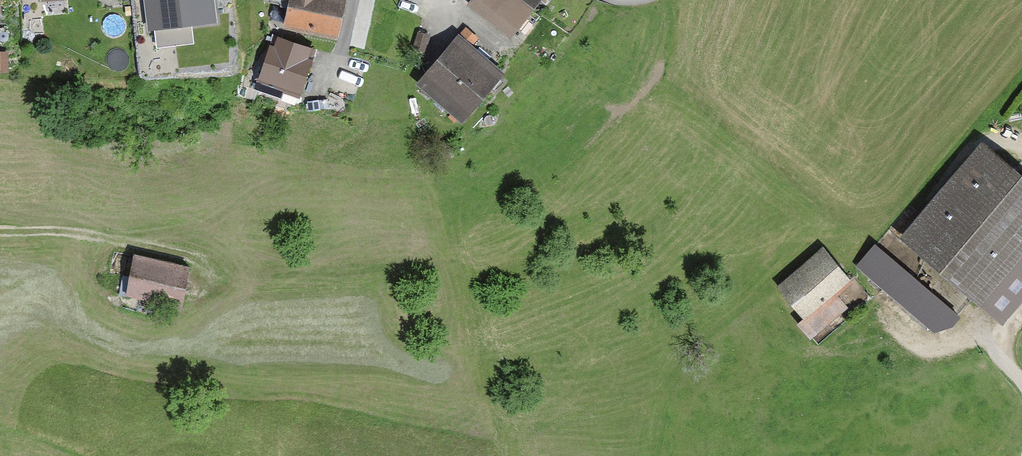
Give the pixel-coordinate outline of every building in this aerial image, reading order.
[(147,33),(154,32),(192,28),(216,25),(213,0),(143,0),(147,33)] [(283,32),(337,44),(347,1),(343,0),(291,0),(283,32)] [(512,0),(474,0),(468,8),(512,43),(533,16),(512,0)] [(533,16),(546,0),(512,0),(533,16)] [(192,28),(154,32),(156,50),(194,46),(192,28)] [(481,42),(466,28),(415,88),(462,128),(505,78),(473,51),(481,42)] [(419,32),(414,49),(425,52),(430,35),(419,32)] [(3,33),(0,34),(0,42),(0,43),(4,44),(8,42),(9,38),(7,33),(3,33)] [(318,53),(272,37),(253,92),(279,101),(282,94),(302,101),(318,53)] [(0,53),(0,75),(9,75),(9,54),(0,53)] [(318,102),(308,103),(309,113),(319,112),(318,102)] [(448,145),(435,150),(441,164),(454,159),(448,145)] [(902,243),(980,309),(1021,259),(1021,181),(983,148),(902,243)] [(875,247),(855,268),(932,336),(954,331),(962,322),(875,247)] [(824,249),(775,289),(805,325),(800,329),(811,342),(850,309),(840,298),(855,286),(824,249)] [(980,309),(1003,328),(1021,305),(1021,259),(980,309)] [(191,275),(137,260),(127,297),(181,312),(191,275)]
